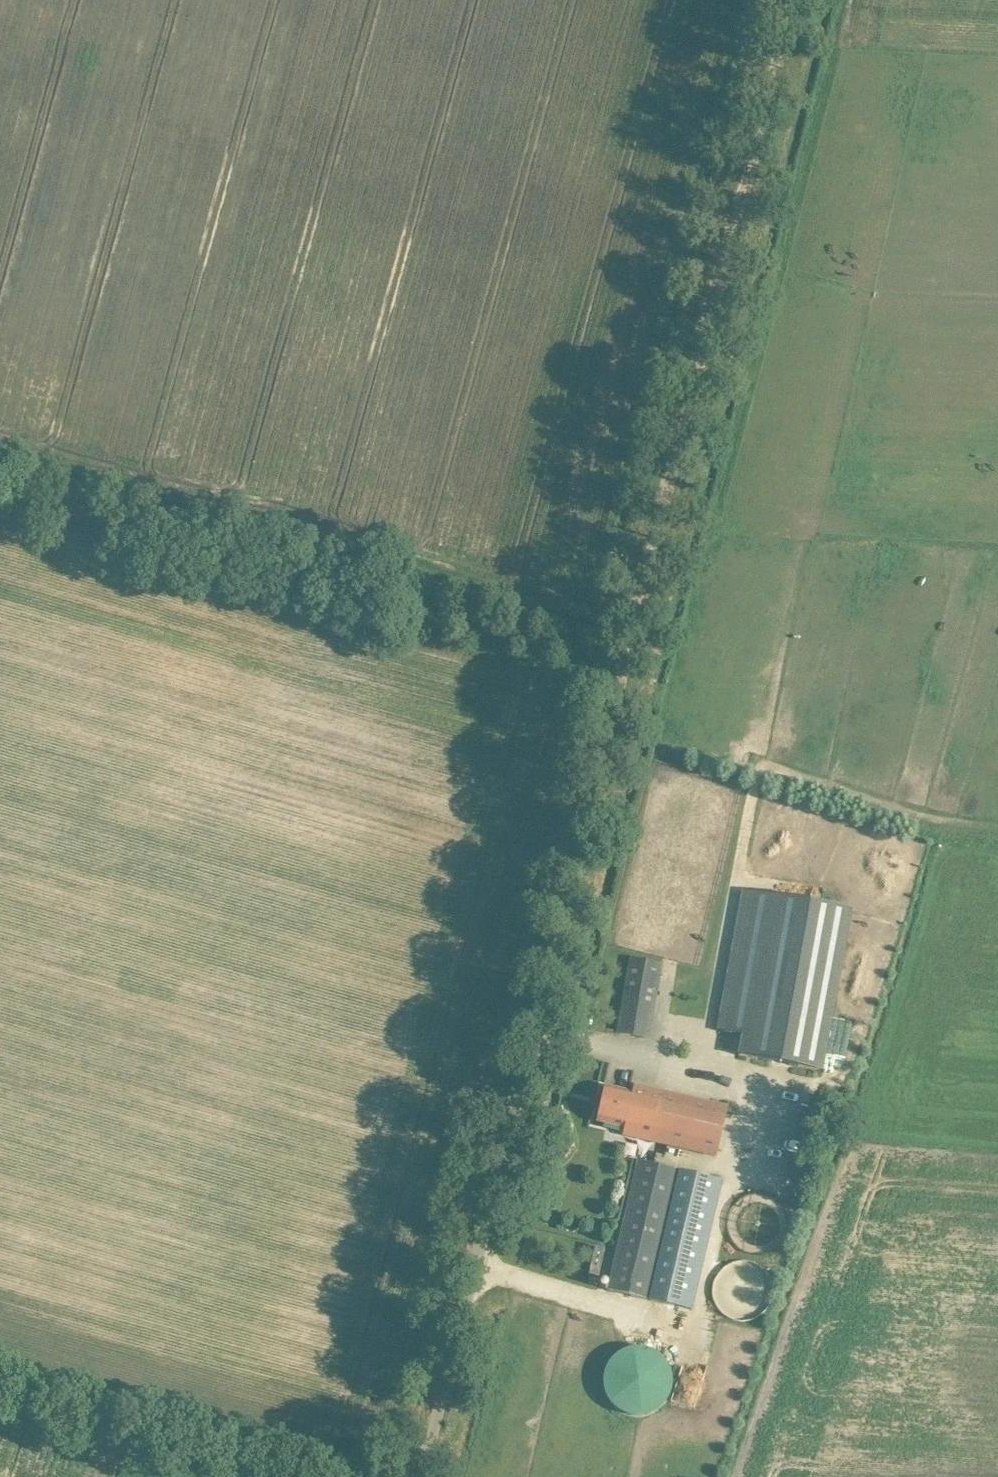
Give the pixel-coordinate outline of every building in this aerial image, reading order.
[(822,1072),(853,911),(749,891),(722,1032),(743,1036),(739,1056),(822,1072)] [(663,964),(650,961),(630,958),(616,1033),(649,1039),(663,964)] [(715,1156),(726,1109),(662,1094),(663,1091),(634,1084),(632,1092),(605,1086),(597,1121),(624,1128),(623,1134),(715,1156)] [(720,1179),(639,1160),(608,1290),(688,1310),(720,1179)] [(662,1411),(660,1350),(603,1351),(605,1413),(662,1411)]
